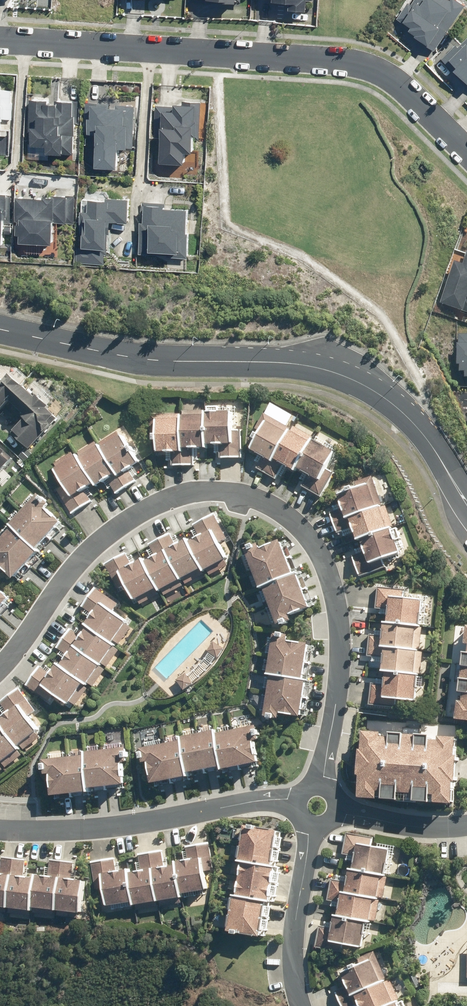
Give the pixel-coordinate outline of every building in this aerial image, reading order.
[(271,4),(288,5),(288,12),(304,13),(305,2),(312,2),(312,0),(271,0),(271,4)] [(435,52),(464,7),(453,0),(451,0),(450,2),(447,0),(415,0),(411,6),(407,4),(397,20),(411,29),(408,32),(415,36),(414,38),(435,52)] [(464,45),(461,42),(445,57),(459,71),(463,67),(466,70),(466,42),(464,45)] [(0,91),(0,122),(0,119),(11,120),(12,104),(9,104),(10,91),(0,91)] [(72,117),(73,103),(55,102),(55,107),(47,106),(47,102),(30,101),(29,142),(31,142),(30,147),(46,147),(45,155),(61,156),(61,155),(72,155),(73,137),(74,137),(75,117),(72,117)] [(160,137),(158,165),(182,166),(183,155),(189,155),(190,136),(199,136),(200,118),(201,103),(182,103),(182,107),(172,106),(172,107),(156,106),(155,137),(160,137)] [(108,106),(88,105),(87,135),(94,135),(93,168),(116,170),(117,148),(132,149),(134,107),(114,106),(114,111),(107,110),(108,106)] [(8,155),(9,141),(9,131),(0,131),(0,155),(8,155)] [(42,201),(16,200),(15,222),(17,223),(17,227),(16,226),(15,236),(17,236),(17,242),(19,242),(19,244),(50,246),(51,223),(74,224),(75,197),(66,196),(65,198),(51,197),(51,200),(42,200),(42,201)] [(105,200),(105,203),(82,202),(82,213),(81,213),(80,234),(82,234),(81,249),(77,249),(76,263),(104,265),(105,251),(110,252),(111,234),(105,233),(105,225),(109,225),(109,223),(126,224),(127,201),(105,200)] [(142,223),(140,223),(139,255),(157,255),(157,254),(166,255),(165,258),(186,259),(187,235),(185,235),(186,212),(165,211),(165,204),(143,203),(142,223)] [(462,268),(455,266),(440,305),(463,314),(466,315),(466,255),(462,268)] [(464,382),(466,382),(466,348),(457,348),(456,367),(460,368),(459,375),(465,375),(464,382)] [(6,419),(14,410),(20,416),(18,418),(22,422),(9,437),(26,453),(48,428),(46,426),(52,419),(45,412),(33,400),(32,401),(7,379),(2,384),(0,382),(0,414),(6,419)] [(219,411),(219,406),(207,406),(207,411),(207,410),(183,410),(183,413),(150,414),(151,433),(152,433),(152,435),(153,435),(153,438),(154,438),(154,440),(156,440),(156,452),(173,451),(174,465),(193,464),(192,447),(207,447),(207,444),(220,444),(220,458),(240,458),(241,431),(233,431),(232,410),(219,411)] [(292,429),(264,412),(255,428),(260,432),(250,448),(263,456),(257,468),(276,478),(284,464),(296,470),(298,467),(309,474),(302,486),(321,497),(335,473),(327,468),(337,451),(314,438),(315,437),(294,426),(292,429)] [(103,439),(83,451),(82,449),(46,470),(47,472),(75,520),(88,513),(86,510),(102,502),(96,493),(108,486),(114,496),(111,498),(118,509),(128,503),(124,496),(142,486),(134,472),(143,467),(123,432),(105,442),(103,439)] [(12,474),(6,468),(12,462),(0,450),(0,487),(12,474)] [(383,505),(372,476),(356,482),(357,487),(339,494),(344,508),(331,512),(338,532),(353,527),(358,540),(363,539),(367,551),(353,556),(360,576),(386,567),(383,558),(401,552),(393,528),(394,528),(386,504),(383,505)] [(12,588),(45,554),(41,551),(49,544),(53,548),(62,538),(56,533),(64,525),(51,512),(55,508),(42,495),(0,538),(0,576),(12,588)] [(154,596),(156,600),(199,576),(201,580),(231,564),(229,560),(232,558),(228,550),(225,551),(222,546),(232,541),(215,511),(190,525),(194,532),(176,543),(172,535),(149,548),(152,552),(134,562),(128,550),(107,562),(123,591),(125,590),(135,607),(154,596)] [(277,629),(295,621),(293,617),(311,610),(284,544),(261,553),(259,547),(245,553),(277,629)] [(113,643),(128,621),(113,611),(121,598),(101,584),(88,603),(96,609),(83,628),(76,623),(60,646),(69,651),(56,670),(45,662),(30,684),(52,699),(56,693),(70,703),(84,682),(89,685),(117,645),(113,643)] [(15,601),(0,587),(0,616),(15,601)] [(426,627),(429,602),(424,601),(424,599),(405,597),(406,590),(378,587),(376,608),(390,610),(388,622),(384,621),(383,636),(370,634),(368,656),(384,658),(383,671),(386,671),(385,684),(371,683),(370,705),(397,707),(397,699),(417,701),(420,675),(421,675),(424,650),(422,650),(420,650),(422,627),(426,627)] [(278,633),(278,637),(272,637),(264,723),(276,724),(277,720),(300,722),(307,648),(307,644),(289,642),(289,634),(278,633)] [(465,652),(460,692),(465,693),(464,701),(459,700),(457,719),(466,720),(466,652),(465,652)] [(39,735),(27,719),(38,710),(23,690),(2,706),(9,715),(0,722),(0,726),(0,727),(0,770),(21,754),(18,750),(39,735)] [(183,736),(184,741),(144,749),(152,787),(191,780),(190,775),(222,769),(223,774),(262,767),(254,728),(218,735),(217,730),(183,736)] [(360,803),(453,808),(455,789),(456,789),(458,760),(456,760),(457,740),(364,735),(363,752),(360,752),(359,782),(361,782),(360,803)] [(50,755),(53,798),(88,796),(88,792),(124,790),(122,769),(127,769),(126,750),(50,755)] [(248,829),(242,867),(245,867),(240,899),(238,898),(232,934),(264,939),(269,906),(273,907),(278,872),(274,871),(280,834),(248,829)] [(388,881),(391,854),(374,852),(375,839),(351,836),(348,857),(357,858),(355,874),(350,873),(348,883),(334,881),(331,903),(338,904),(335,929),(321,928),(319,952),(345,955),(346,951),(363,953),(366,929),(369,929),(372,904),(379,905),(382,880),(388,881)] [(118,856),(95,861),(100,887),(105,886),(109,906),(134,901),(135,906),(184,897),(183,893),(207,889),(203,870),(217,868),(212,842),(190,846),(191,851),(186,852),(188,859),(173,862),(172,855),(169,856),(167,849),(144,853),(147,870),(131,873),(130,869),(125,870),(123,860),(119,861),(118,856)] [(34,908),(81,914),(85,881),(74,880),(76,862),(55,859),(52,876),(27,873),(29,858),(6,855),(4,865),(0,864),(0,865),(0,907),(33,912),(34,908)] [(377,951),(359,958),(362,966),(338,975),(344,988),(338,991),(344,1005),(357,1005),(360,1005),(404,1005),(393,978),(389,980),(377,951)]
